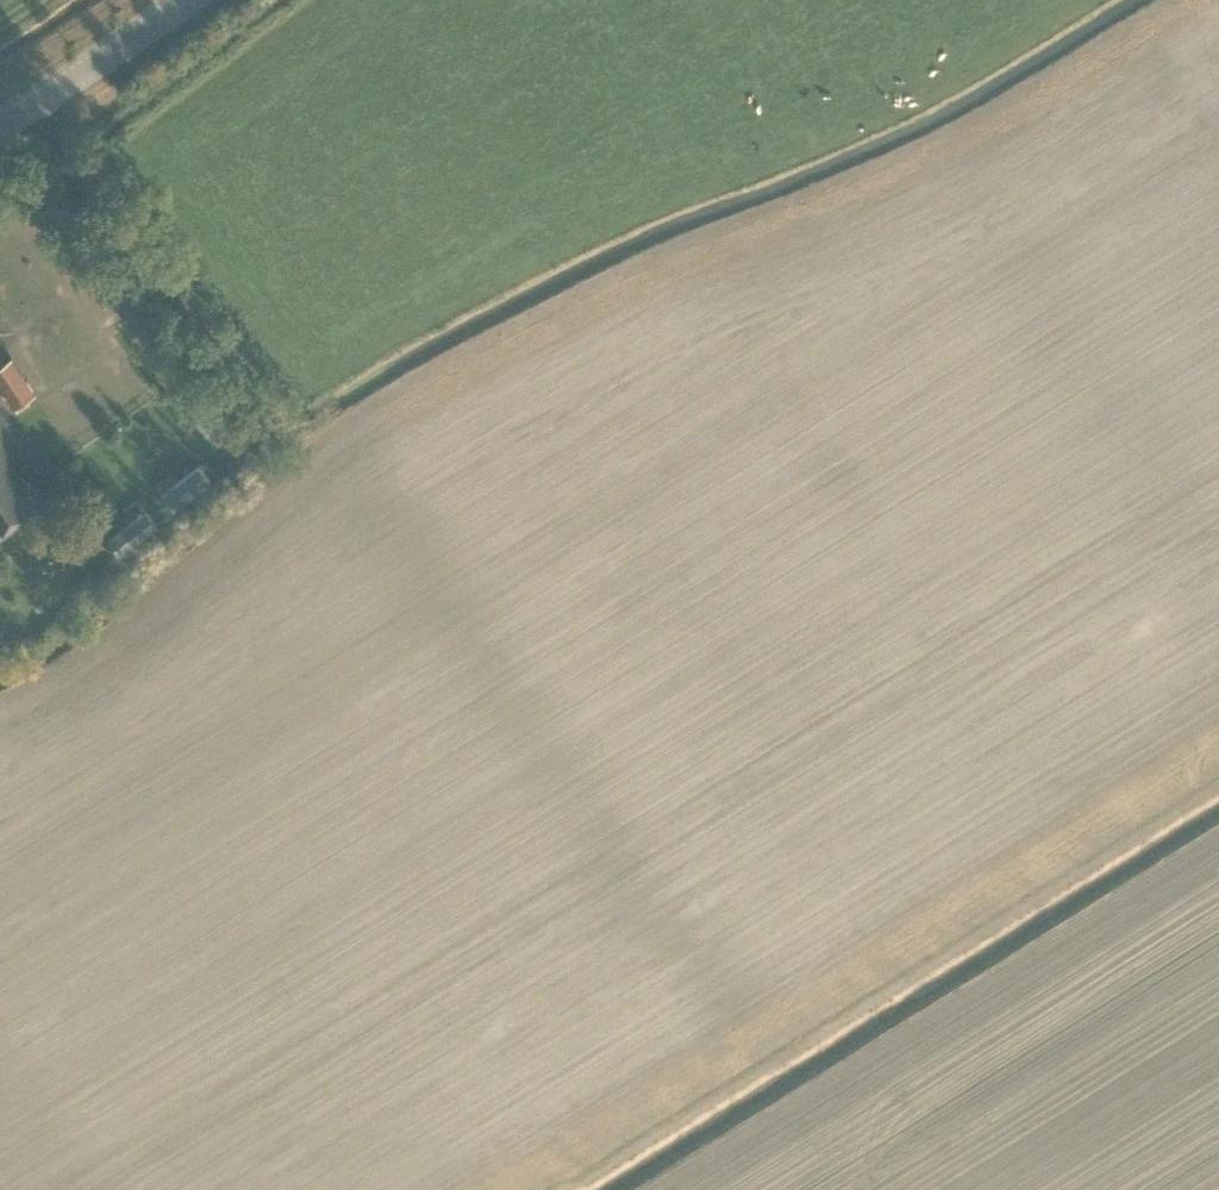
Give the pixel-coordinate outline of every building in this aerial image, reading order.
[(0,363),(0,382),(16,406),(37,392),(13,355),(0,363)] [(44,498),(26,471),(38,463),(0,405),(0,527),(44,498)] [(200,463),(161,492),(173,506),(211,477),(200,463)] [(119,549),(155,521),(145,508),(109,536),(119,549)]
